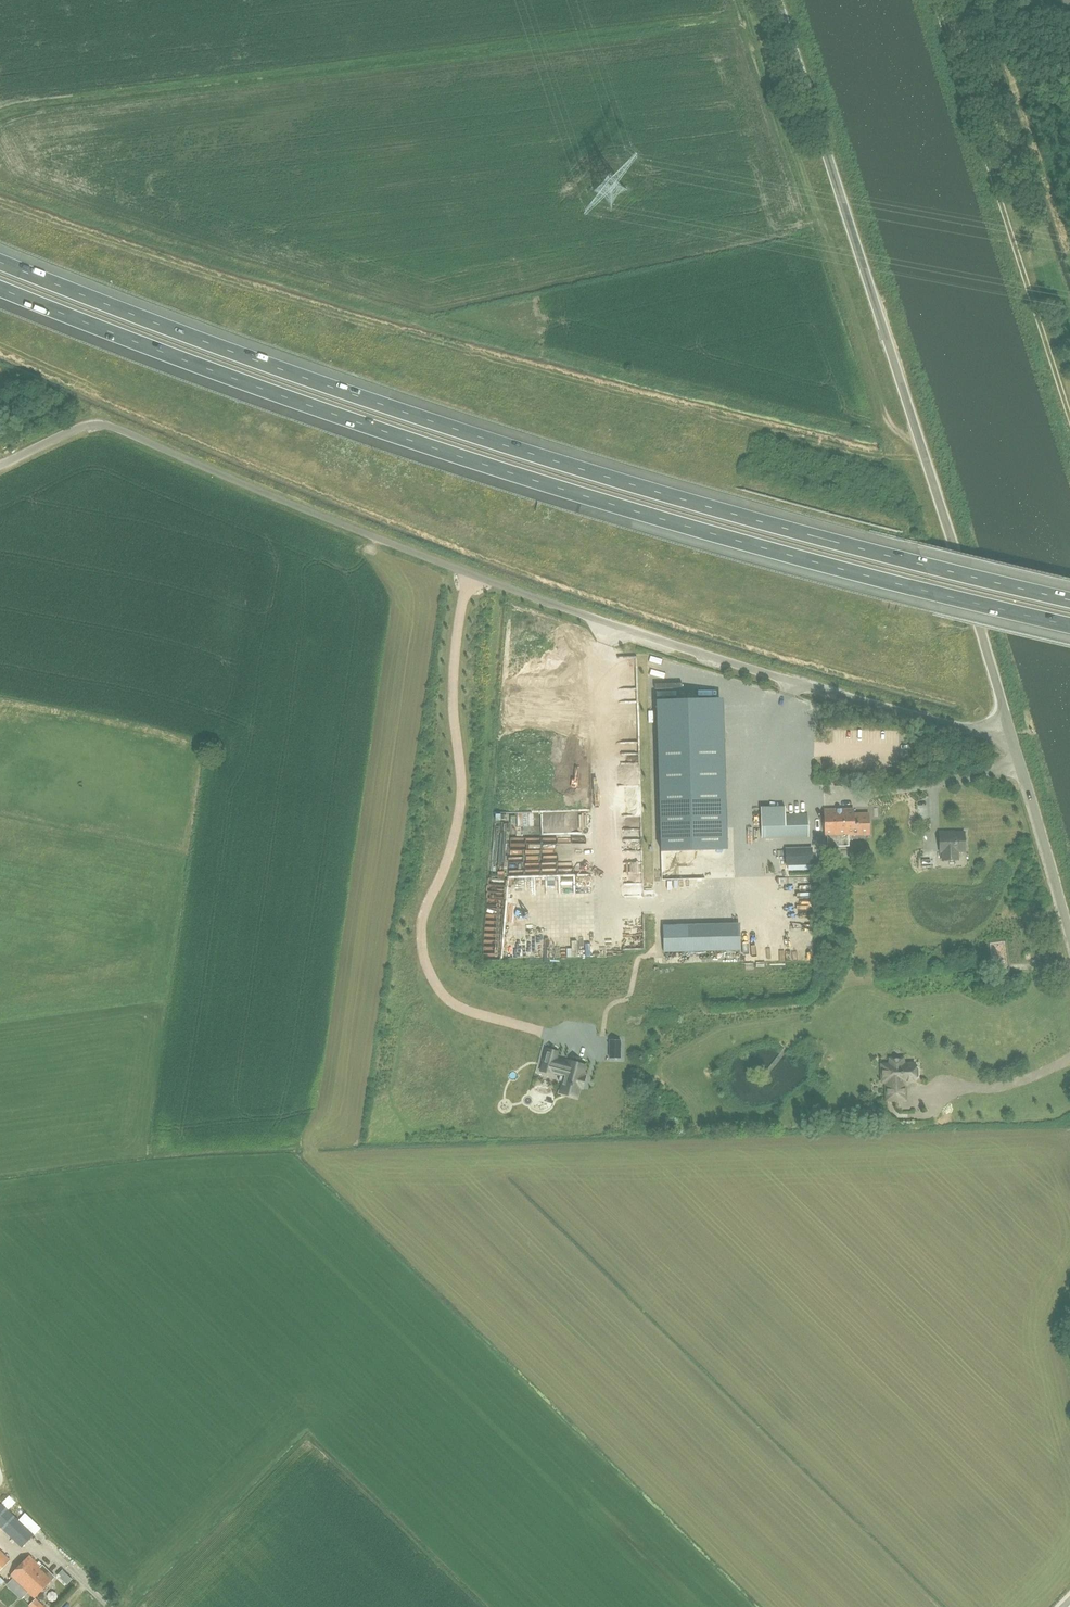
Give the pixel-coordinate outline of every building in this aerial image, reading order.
[(615,644),(614,650),(631,654),(633,648),(615,644)] [(723,850),(718,698),(656,699),(661,851),(723,850)] [(742,704),(734,705),(734,718),(743,718),(742,704)] [(808,836),(808,814),(786,814),(786,805),(761,806),(762,837),(808,836)] [(824,809),(825,835),(869,834),(869,813),(853,813),(853,808),(824,809)] [(568,821),(566,830),(572,832),(575,823),(568,821)] [(948,833),(948,832),(939,832),(940,851),(943,851),(943,860),(957,859),(957,851),(965,851),(964,833),(948,833)] [(786,864),(812,863),(812,848),(786,849),(786,864)] [(525,876),(525,887),(563,885),(562,867),(534,868),(534,869),(520,869),(520,872),(513,872),(513,876),(525,876)] [(686,879),(686,871),(666,872),(667,880),(686,879)] [(666,920),(667,953),(745,950),(744,920),(738,920),(738,914),(700,916),(700,920),(690,920),(666,920)] [(592,952),(605,952),(605,944),(592,945),(592,952)] [(609,1040),(609,1058),(620,1058),(620,1040),(609,1040)] [(543,1061),(540,1070),(560,1076),(559,1081),(563,1082),(560,1093),(576,1097),(579,1086),(582,1087),(585,1077),(582,1076),(585,1065),(569,1061),(568,1063),(555,1059),(557,1052),(546,1049),(543,1061)] [(905,1100),(905,1087),(905,1084),(904,1083),(907,1080),(907,1081),(915,1081),(915,1078),(917,1078),(918,1076),(918,1068),(917,1067),(915,1067),(915,1063),(903,1064),(903,1058),(890,1058),(890,1064),(881,1064),(882,1082),(886,1082),(886,1100),(905,1100)] [(1,1503),(0,1504),(0,1526),(22,1547),(34,1535),(8,1510),(15,1502),(8,1496),(1,1503)] [(11,1560),(0,1550),(0,1571),(11,1560)] [(34,1597),(55,1576),(43,1565),(41,1567),(30,1555),(11,1574),(34,1597)] [(36,1598),(28,1605),(30,1606),(45,1606),(36,1598)]
